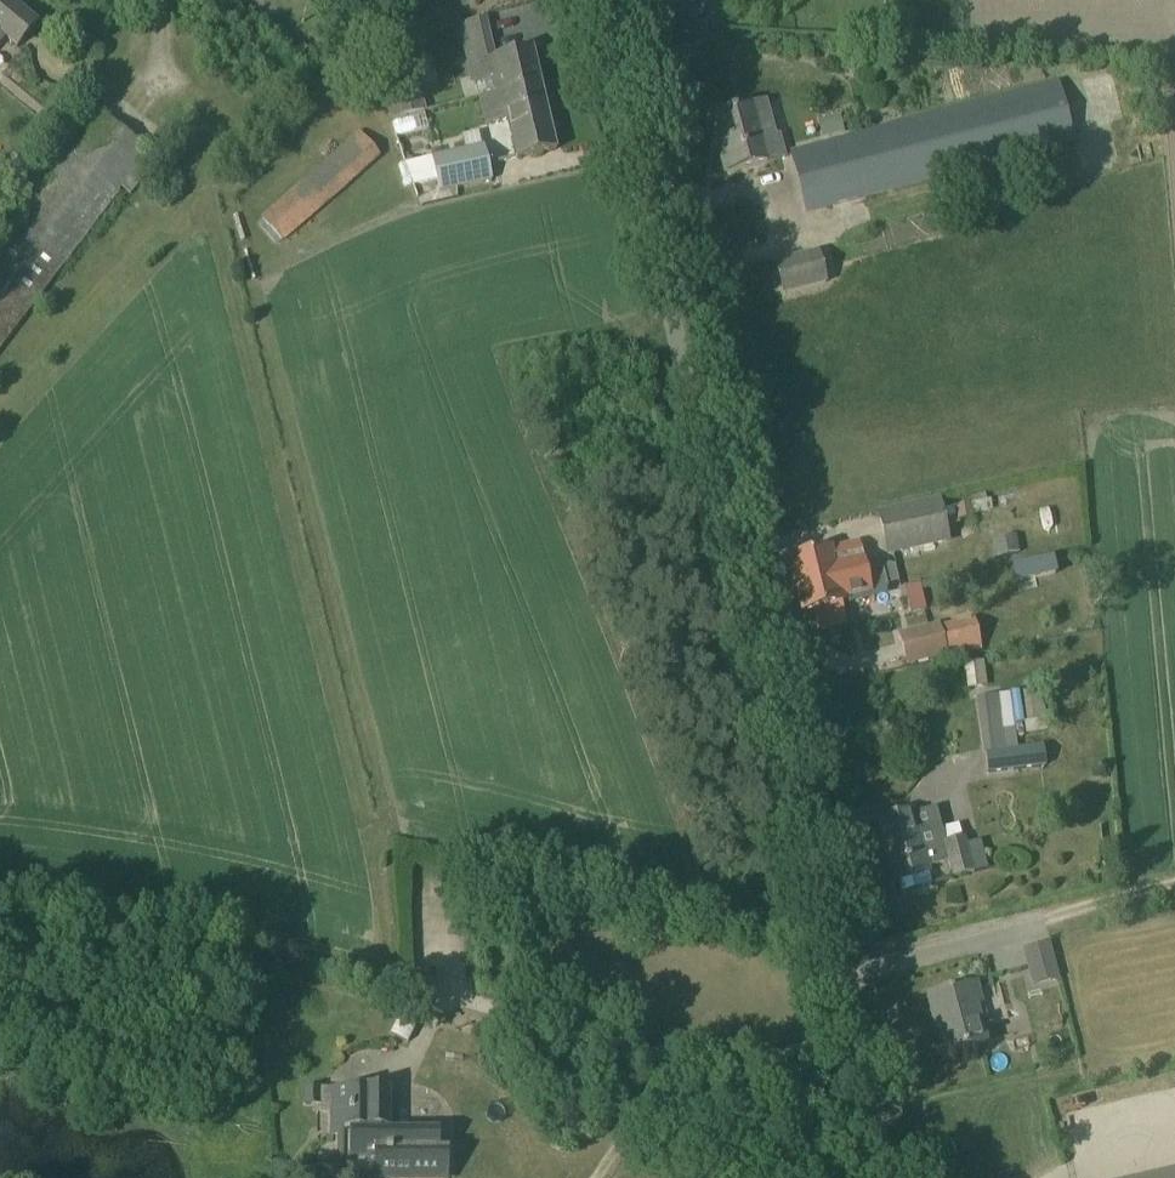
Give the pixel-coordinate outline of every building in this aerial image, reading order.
[(7,0),(0,0),(0,40),(3,36),(17,47),(35,24),(7,0)] [(492,79),(495,94),(540,84),(532,49),(494,58),(485,20),(459,26),(469,66),(473,84),(492,79)] [(426,110),(412,64),(376,75),(389,121),(426,110)] [(1059,82),(1000,98),(791,153),(806,212),(1074,141),(1059,82)] [(495,94),(484,97),(479,98),(486,125),(508,120),(517,159),(556,150),(540,84),(495,94)] [(775,135),(766,101),(714,115),(724,150),(719,151),(725,172),(785,156),(779,134),(775,135)] [(148,150),(101,114),(0,247),(0,345),(120,187),(131,195),(146,174),(136,166),(148,150)] [(823,141),(843,133),(837,116),(816,123),(823,141)] [(358,130),(260,217),(283,242),(381,156),(358,130)] [(432,157),(404,163),(409,175),(413,184),(437,178),(440,191),(492,179),(481,135),(464,139),(466,148),(432,156),(432,157)] [(783,294),(807,288),(826,283),(818,252),(775,263),(783,294)] [(889,554),(948,541),(939,500),(879,513),(889,554)] [(1015,535),(992,539),(995,558),(1018,554),(1015,535)] [(786,559),(792,583),(837,571),(835,563),(852,559),(852,560),(856,559),(855,557),(862,555),(859,543),(831,550),(831,549),(788,560),(788,559),(786,559)] [(837,571),(792,583),(800,614),(801,614),(801,613),(844,602),(843,598),(888,588),(887,584),(899,581),(894,564),(882,562),(862,559),(862,555),(855,557),(856,559),(852,560),(852,559),(835,563),(837,571)] [(904,609),(919,608),(917,586),(902,587),(904,609)] [(906,666),(948,655),(946,650),(960,647),(953,622),(939,625),(939,623),(898,634),(906,666)] [(983,662),(962,664),(966,689),(986,687),(983,662)] [(1015,731),(1010,691),(975,695),(982,745),(1003,743),(1002,733),(1015,731)] [(1048,744),(983,752),(987,781),(1052,774),(1048,744)] [(878,819),(893,880),(929,872),(928,867),(949,862),(953,878),(973,873),(964,837),(944,842),(939,824),(918,830),(913,810),(878,819)] [(1020,948),(1031,985),(1058,977),(1046,940),(1020,948)] [(938,1017),(947,1053),(986,1043),(976,1003),(981,1002),(976,983),(927,996),(932,1019),(938,1017)] [(385,1133),(385,1127),(388,1127),(388,1088),(331,1089),(330,1134),(348,1134),(348,1177),(385,1177),(385,1133)] [(442,1155),(438,1155),(438,1132),(385,1133),(385,1177),(442,1177),(442,1155)]
